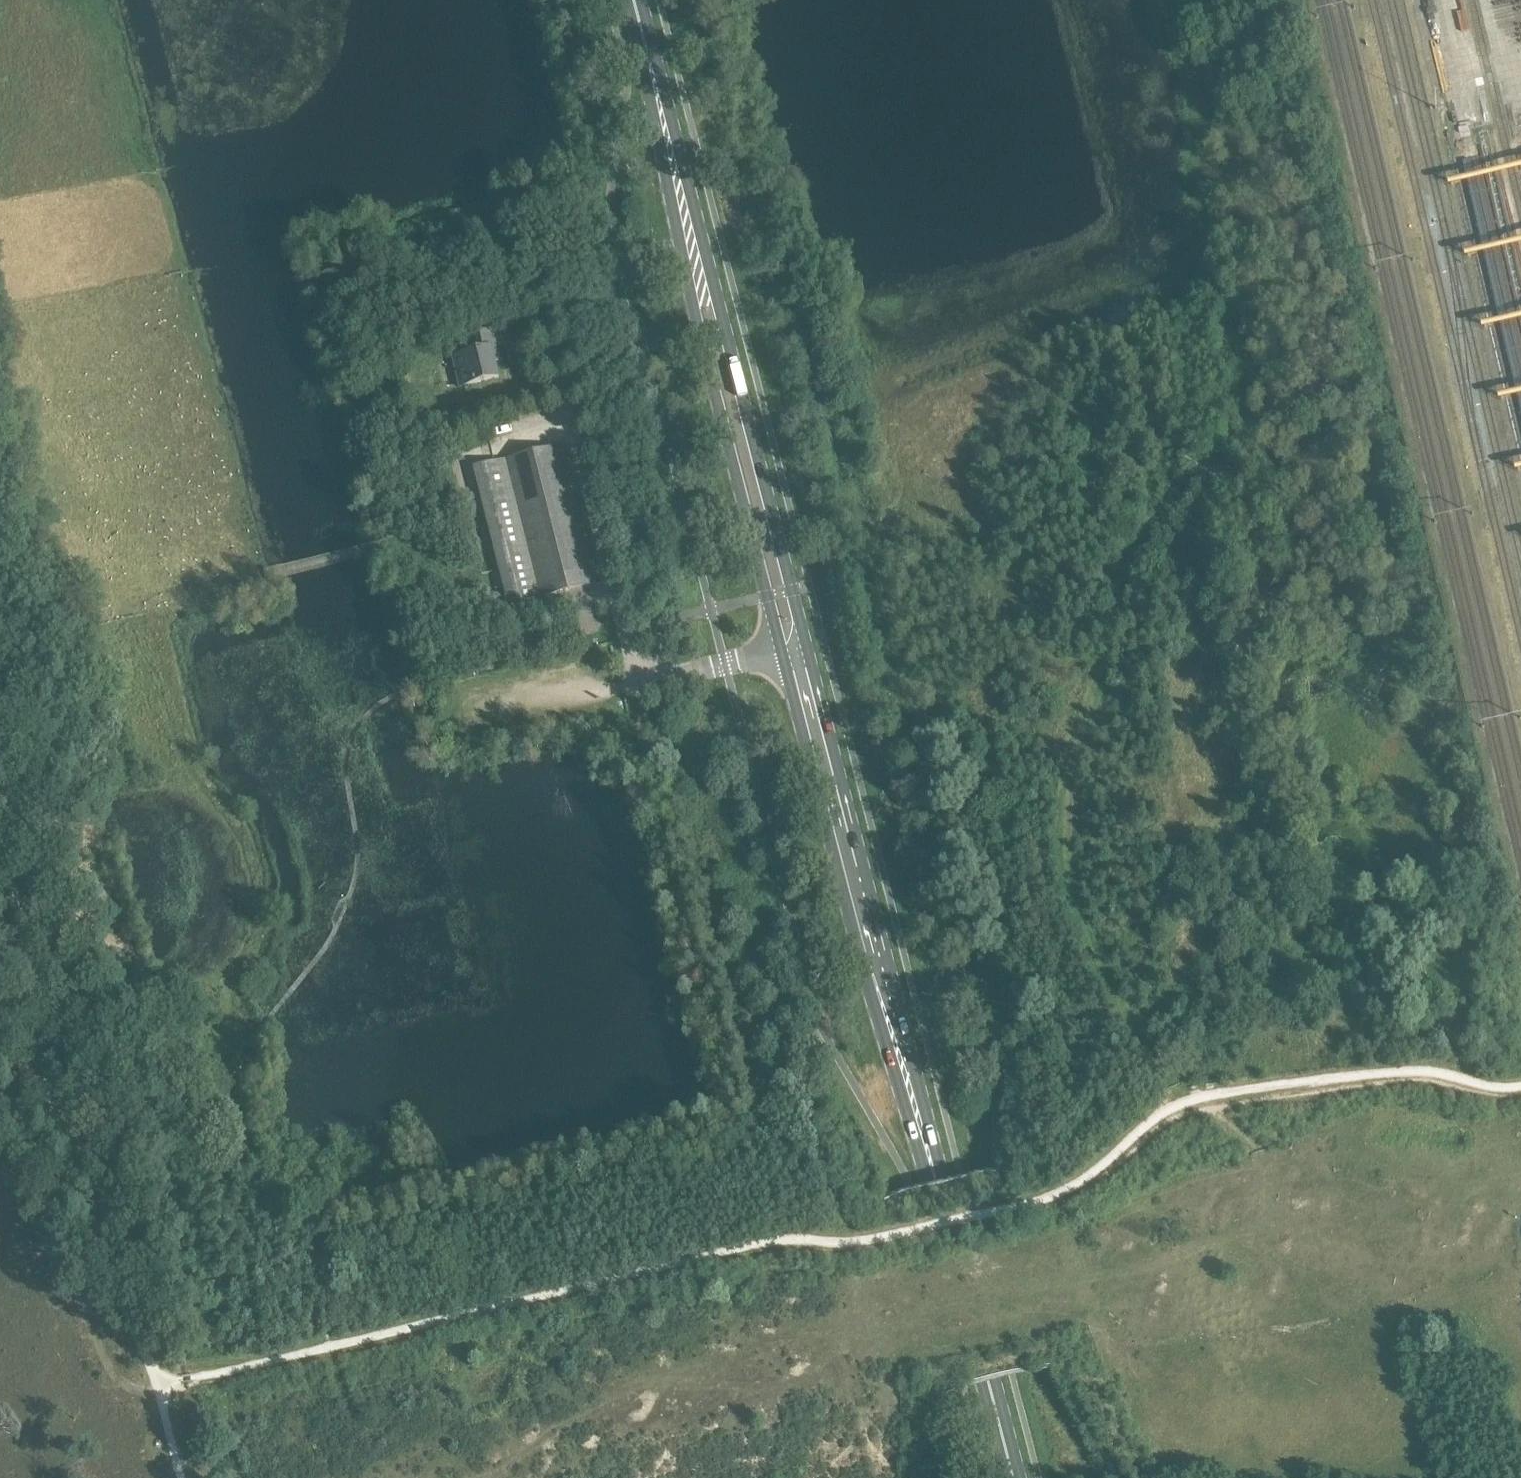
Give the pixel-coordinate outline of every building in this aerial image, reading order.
[(493,331),(468,337),(472,353),(453,358),(460,387),(499,378),(494,356),(499,355),(493,331)] [(485,466),(520,602),(596,583),(561,447),(485,466)]
